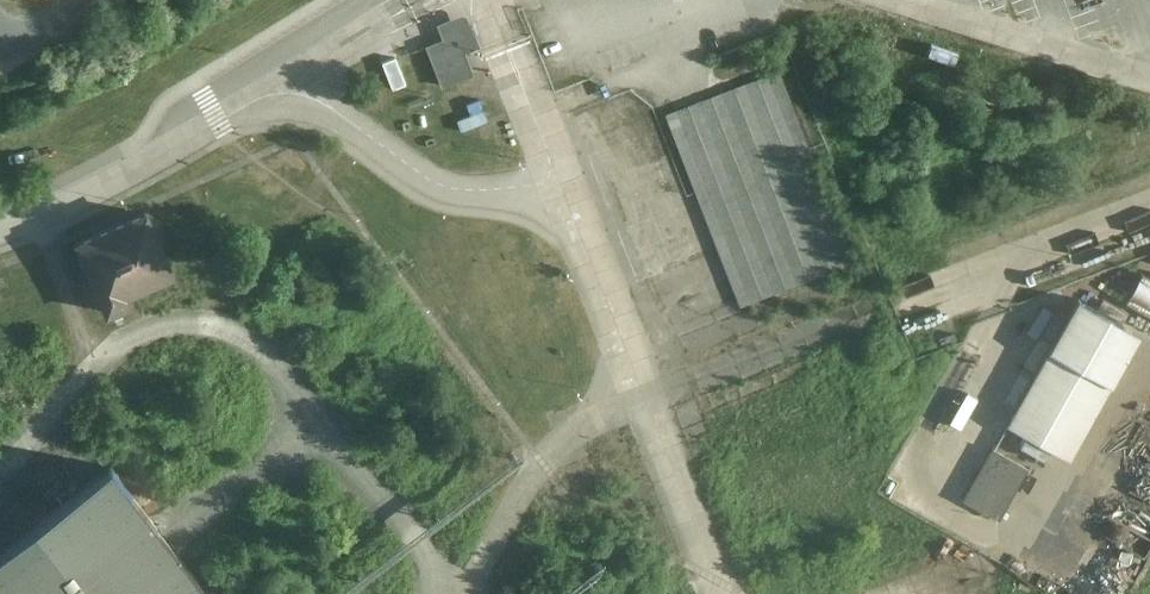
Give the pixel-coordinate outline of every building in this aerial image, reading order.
[(425,46),(439,88),(471,78),(463,52),(477,48),(467,16),(437,25),(442,40),(425,46)] [(768,84),(670,125),(743,316),(855,271),(782,78),(768,84)] [(176,280),(149,214),(66,247),(92,313),(176,280)] [(1146,271),(1131,300),(1149,311),(1149,273),(1146,271)] [(1076,462),(1145,334),(1084,299),(1011,426),(1076,462)] [(1034,466),(1001,447),(971,500),(1006,517),(1034,466)] [(119,455),(0,548),(0,593),(232,593),(119,455)]
